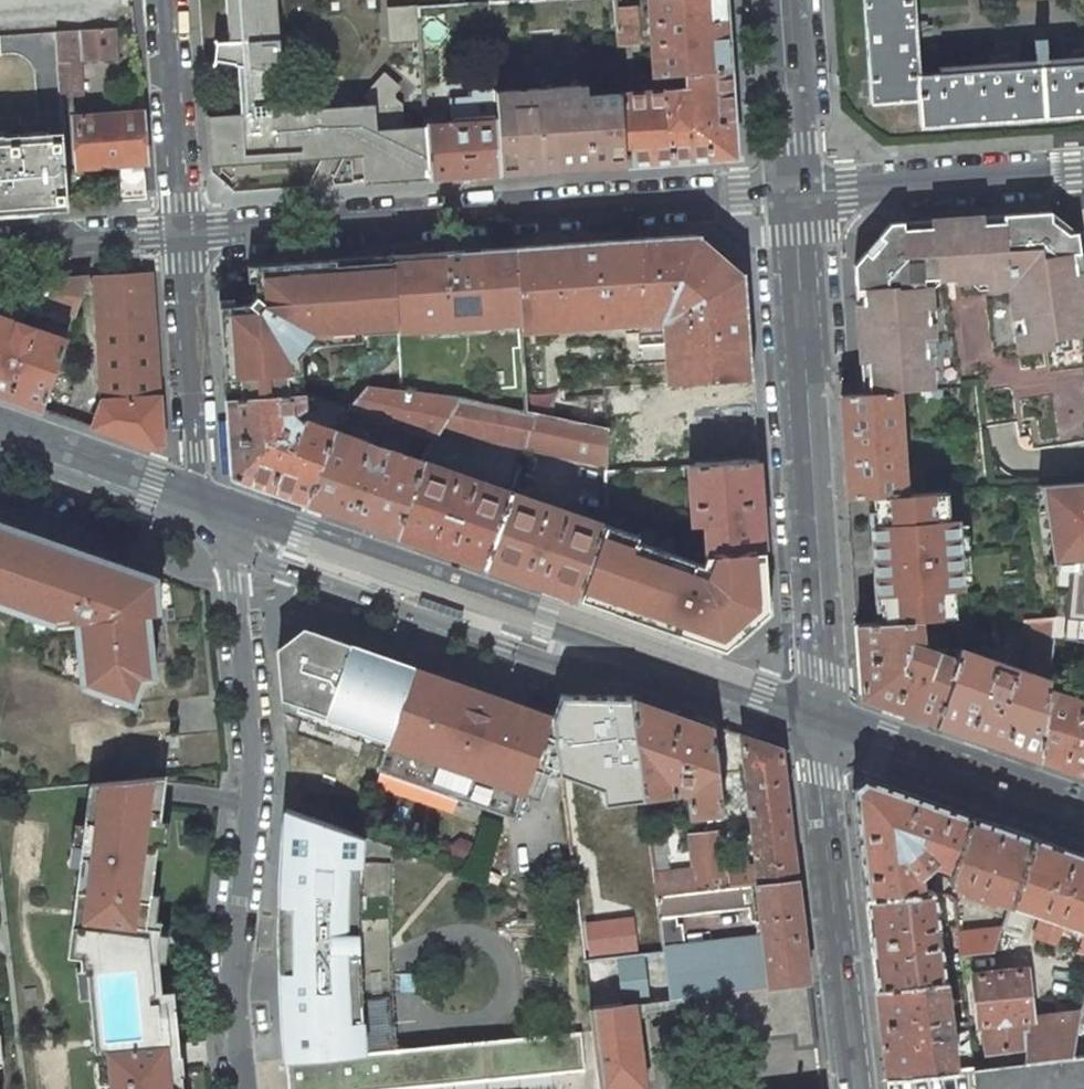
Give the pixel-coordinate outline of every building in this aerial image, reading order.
[(228,42),(217,42),(215,40),(213,41),(216,46),(214,62),(213,65),(214,65),(216,63),(217,61),(237,65),(242,65),(245,114),(241,114),(207,116),(210,166),(362,156),(364,183),(430,178),(425,125),(404,128),(376,130),(375,105),(373,105),(272,112),(268,112),(265,70),(270,72),(274,72),(281,65),(277,0),(226,0),(228,42)] [(654,76),(684,74),(730,70),(725,0),(647,0),(654,76)] [(911,0),(863,0),(870,104),(917,101),(919,126),(1083,114),(1083,63),(939,73),(917,74),(911,0)] [(388,42),(419,40),(417,6),(386,8),(388,42)] [(636,6),(616,7),(620,79),(633,78),(631,51),(639,51),(636,6)] [(116,59),(115,28),(57,31),(58,61),(79,61),(116,59)] [(68,203),(61,97),(58,61),(57,31),(0,35),(0,208),(68,203)] [(938,66),(939,73),(1083,63),(1083,56),(938,66)] [(61,97),(82,96),(79,61),(58,61),(61,97)] [(241,114),(245,114),(242,65),(237,65),(241,114)] [(621,93),(625,166),(736,158),(730,70),(684,74),(685,88),(621,93)] [(274,72),(270,72),(271,95),(275,95),(280,90),(279,75),(274,72)] [(376,130),(404,128),(403,103),(396,98),(396,93),(401,87),(386,72),(364,94),(373,103),(373,105),(375,105),(376,130)] [(589,96),(588,85),(554,88),(559,170),(625,166),(621,93),(589,96)] [(495,91),(501,174),(559,170),(554,88),(495,91)] [(430,178),(501,174),(495,91),(471,93),(471,99),(449,100),(450,124),(425,125),(430,178)] [(140,111),(76,116),(80,166),(109,165),(120,165),(121,174),(122,199),(147,198),(140,111)] [(121,174),(120,165),(109,165),(110,175),(121,174)] [(1082,335),(1083,335),(1083,284),(1082,271),(1072,272),(1069,254),(1080,253),(1077,233),(1068,234),(1051,221),(1051,212),(1002,215),(1003,222),(983,223),(983,216),(929,220),(930,227),(903,229),(903,222),(889,223),(878,236),(886,243),(874,258),(865,251),(854,265),(855,290),(862,289),(863,304),(856,304),(862,393),(898,390),(932,389),(932,385),(930,356),(927,356),(926,341),(934,341),(933,322),(928,322),(928,309),(932,309),(930,285),(924,285),(924,278),(938,278),(955,277),(985,275),(986,281),(987,289),(1008,288),(1013,319),(1020,318),(1022,329),(1015,330),(1018,354),(1052,348),(1050,340),(1049,333),(1060,331),(1061,338),(1082,335)] [(1068,234),(1077,233),(1051,212),(1051,221),(1068,234)] [(1003,222),(1002,215),(983,216),(983,223),(1003,222)] [(930,227),(929,220),(903,222),(903,229),(930,227)] [(669,382),(751,378),(744,277),(694,235),(515,247),(521,322),(522,329),(625,322),(664,319),(666,343),(669,382)] [(886,243),(878,236),(865,251),(874,258),(886,243)] [(393,256),(398,332),(521,322),(515,247),(393,256)] [(1069,254),(1072,272),(1082,271),(1080,253),(1069,254)] [(393,256),(254,266),(255,281),(255,286),(248,286),(245,288),(240,294),(238,299),(239,305),(234,305),(219,306),(222,343),(227,398),(301,393),(299,364),(307,355),(301,350),(310,340),(312,341),(327,340),(328,348),(361,345),(361,334),(398,332),(393,256)] [(255,281),(254,266),(246,266),(248,282),(255,281)] [(151,273),(95,278),(102,401),(92,427),(157,450),(162,444),(151,273)] [(986,281),(985,275),(955,277),(955,284),(971,283),(986,281)] [(1082,335),(1061,338),(1050,340),(1052,348),(1018,354),(1015,330),(1013,319),(1008,288),(987,289),(978,289),(971,283),(955,284),(955,277),(938,278),(938,280),(934,285),(930,285),(932,309),(933,322),(934,341),(935,356),(930,356),(932,385),(979,380),(985,428),(1015,423),(1017,441),(1019,445),(1023,448),(1033,450),(1083,442),(1083,356),(1082,335)] [(77,314),(88,278),(47,281),(40,304),(77,314)] [(3,284),(0,292),(0,395),(42,410),(65,345),(68,337),(16,320),(18,315),(20,313),(26,294),(5,287),(3,284)] [(234,305),(234,298),(219,299),(219,306),(234,305)] [(1020,318),(1013,319),(1015,330),(1022,329),(1020,318)] [(666,343),(664,319),(625,322),(625,334),(636,333),(638,345),(666,343)] [(1049,333),(1050,340),(1061,338),(1060,331),(1049,333)] [(930,356),(935,356),(934,341),(926,341),(927,356),(930,356)] [(42,410),(63,417),(86,352),(65,345),(42,410)] [(608,403),(636,402),(635,387),(606,389),(608,403)] [(347,411),(437,437),(441,431),(462,397),(402,392),(364,388),(347,411)] [(840,394),(847,498),(870,496),(905,494),(898,390),(862,393),(840,394)] [(307,502),(335,430),(308,420),(300,422),(294,415),(305,409),(303,392),(301,393),(227,398),(232,476),(306,502),(307,502)] [(441,431),(526,449),(537,413),(526,411),(462,397),(441,431)] [(695,464),(757,460),(752,404),(720,406),(719,397),(691,399),(695,464)] [(526,449),(607,465),(608,428),(537,413),(526,449)] [(423,462),(335,430),(307,502),(397,535),(423,462)] [(662,453),(662,467),(687,465),(686,451),(662,453)] [(704,524),(706,555),(763,551),(757,460),(695,464),(687,465),(691,524),(704,524)] [(423,462),(397,535),(485,566),(512,492),(423,462)] [(1063,562),(1083,560),(1083,481),(1041,485),(1044,511),(1047,510),(1052,539),(1059,537),(1063,562)] [(605,510),(604,491),(594,491),(594,511),(605,510)] [(512,492),(485,566),(579,600),(590,570),(605,525),(512,492)] [(905,494),(870,496),(879,622),(920,619),(920,628),(938,627),(937,618),(954,617),(953,588),(960,587),(959,583),(956,525),(956,521),(949,521),(947,492),(905,494)] [(160,613),(156,577),(0,522),(0,604),(55,624),(76,621),(82,685),(134,704),(143,678),(155,677),(154,665),(148,614),(160,613)] [(590,570),(579,600),(725,649),(768,611),(763,551),(706,555),(703,565),(635,541),(637,536),(605,525),(590,570)] [(959,583),(970,582),(967,525),(956,525),(959,583)] [(935,722),(955,657),(932,649),(921,645),(920,628),(920,619),(879,622),(856,624),(861,697),(935,722)] [(1048,689),(1051,664),(1056,620),(1024,622),(1024,632),(1033,637),(1027,671),(958,646),(955,657),(935,722),(1040,759),(1048,689)] [(385,749),(414,667),(303,628),(277,649),(284,714),(385,749)] [(955,657),(958,646),(963,631),(938,633),(932,649),(955,657)] [(561,768),(555,717),(414,667),(385,749),(377,771),(515,820),(536,759),(561,768)] [(1048,689),(1040,759),(1083,774),(1083,700),(1048,689)] [(638,761),(642,799),(673,795),(675,790),(686,793),(689,817),(722,812),(713,724),(630,695),(638,761)] [(781,748),(740,733),(756,866),(747,867),(746,862),(728,864),(730,886),(757,883),(756,881),(797,877),(781,748)] [(180,1070),(174,1008),(163,1009),(158,948),(161,928),(147,926),(163,803),(165,784),(166,776),(91,784),(83,845),(88,845),(85,867),(80,866),(71,935),(82,936),(80,949),(82,967),(87,966),(92,1016),(100,1015),(102,1033),(94,1034),(96,1059),(105,1058),(108,1088),(182,1088),(180,1070)] [(947,884),(970,815),(865,777),(852,788),(864,898),(934,893),(943,894),(947,884)] [(390,894),(392,847),(355,834),(285,809),(282,850),(281,860),(280,888),(279,915),(279,944),(280,961),(280,974),(281,1006),(282,1013),(283,1030),(285,1061),(395,1050),(392,998),(390,941),(390,894)] [(947,884),(963,889),(962,892),(994,904),(995,901),(1008,906),(1034,837),(970,815),(947,884)] [(693,869),(653,874),(656,895),(730,886),(728,864),(724,831),(689,835),(693,869)] [(1002,927),(1020,933),(1028,911),(1040,916),(1033,938),(1055,945),(1063,923),(1083,930),(1083,855),(1034,837),(1008,906),(1000,927),(1002,927)] [(88,845),(83,845),(80,866),(85,867),(88,845)] [(584,905),(607,902),(603,871),(580,874),(584,905)] [(761,921),(763,937),(662,949),(662,951),(637,954),(585,960),(589,1007),(635,1002),(635,1003),(689,996),(787,984),(809,982),(797,877),(756,881),(757,883),(730,886),(656,895),(658,910),(659,918),(750,907),(752,922),(761,921)] [(934,893),(864,898),(875,987),(945,979),(939,927),(956,925),(953,899),(949,895),(943,894),(934,893)] [(637,948),(637,954),(662,951),(662,949),(659,918),(658,910),(632,913),(633,918),(637,948)] [(633,918),(587,924),(590,953),(637,948),(633,918)] [(1000,927),(956,932),(959,956),(994,952),(1002,927),(1000,927)] [(1023,970),(974,975),(979,1025),(983,1025),(987,1052),(1025,1046),(1024,1063),(1071,1057),(1076,1035),(1078,1020),(1080,1013),(1079,1013),(1028,1019),(1023,970)] [(945,979),(875,987),(886,1078),(956,1070),(951,1030),(950,1030),(948,1018),(949,1018),(945,979)] [(793,1035),(795,1049),(816,1046),(809,982),(787,984),(793,1035)] [(696,1048),(793,1035),(787,984),(689,996),(696,1048)] [(635,1002),(589,1007),(592,1031),(599,1088),(645,1088),(646,1088),(635,1003),(635,1002)] [(100,1015),(92,1016),(94,1034),(102,1033),(100,1015)] [(581,1032),(395,1050),(285,1061),(288,1088),(397,1088),(584,1070),(581,1032)] [(1071,1057),(1083,1055),(1083,1036),(1076,1035),(1071,1057)] [(1071,1057),(1024,1063),(974,1069),(973,1068),(975,1088),(1083,1088),(1083,1055),(1071,1057)] [(96,1059),(99,1088),(108,1088),(105,1058),(96,1059)]
